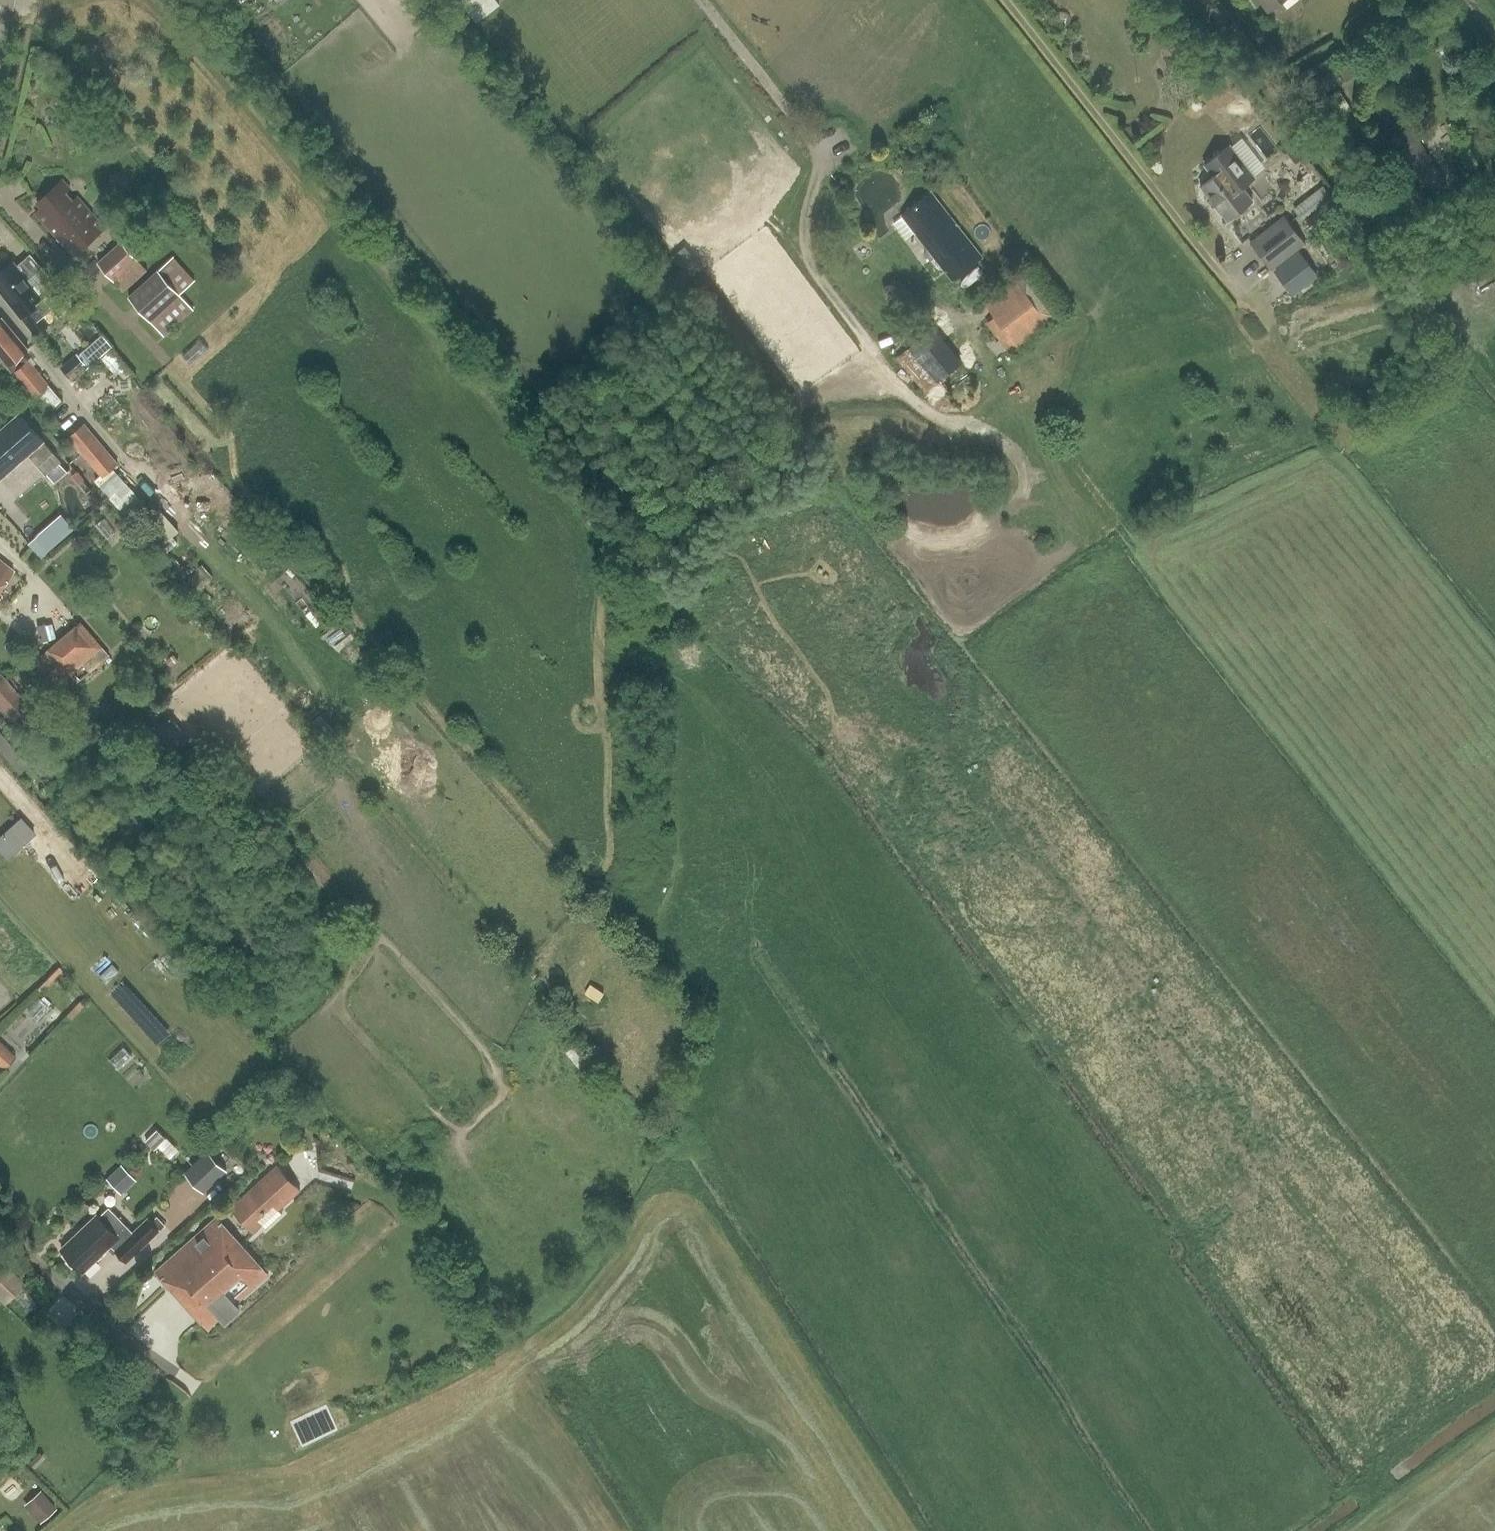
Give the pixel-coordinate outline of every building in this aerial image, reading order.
[(479,23),(502,3),(500,0),(460,0),(479,23)] [(1269,13),(1285,0),(1258,0),(1269,13)] [(1337,70),(1344,82),(1359,74),(1352,61),(1337,70)] [(1385,144),(1388,149),(1377,156),(1387,171),(1394,166),(1418,203),(1447,184),(1410,128),(1385,144)] [(1229,222),(1242,212),(1255,202),(1245,189),(1257,178),(1255,175),(1265,167),(1243,138),(1233,146),(1231,144),(1205,166),(1214,177),(1202,187),(1229,222)] [(44,209),(38,215),(74,256),(105,228),(63,182),(39,204),(44,209)] [(1303,221),(1332,197),(1323,186),(1294,209),(1303,221)] [(983,256),(931,191),(901,215),(952,281),(983,256)] [(1285,216),(1251,243),(1273,271),(1307,244),(1285,216)] [(121,242),(97,263),(124,293),(148,271),(121,242)] [(1494,269),(1494,247),(1485,251),(1493,270),(1494,269)] [(162,338),(193,311),(179,295),(195,281),(175,258),(128,298),(162,338)] [(0,274),(0,284),(10,296),(7,299),(22,319),(23,318),(36,335),(73,307),(59,288),(43,300),(15,263),(0,274)] [(1027,272),(977,311),(1011,355),(1060,316),(1027,272)] [(23,355),(28,350),(3,319),(0,322),(0,357),(8,367),(48,414),(62,402),(23,355)] [(935,328),(896,359),(924,394),(963,363),(935,328)] [(102,332),(85,348),(97,361),(114,345),(102,332)] [(190,353),(197,361),(209,350),(202,342),(190,353)] [(85,367),(75,355),(59,369),(69,381),(85,367)] [(71,469),(76,464),(61,447),(54,454),(20,415),(0,432),(0,479),(28,455),(46,476),(47,475),(62,492),(69,486),(76,494),(87,485),(71,469)] [(118,465),(84,425),(68,439),(101,479),(118,465)] [(50,550),(80,527),(68,511),(38,534),(50,550)] [(13,572),(0,562),(0,588),(13,572)] [(103,648),(81,622),(44,655),(65,680),(71,675),(79,684),(110,657),(103,649),(103,648)] [(30,710),(31,709),(1,675),(0,676),(0,709),(13,724),(15,723),(22,732),(37,719),(30,710)] [(15,1057),(0,1041),(0,1065),(3,1069),(15,1057)] [(180,1149),(158,1129),(145,1142),(154,1150),(158,1146),(171,1159),(180,1149)] [(205,1194),(228,1172),(227,1170),(235,1161),(218,1143),(186,1175),(205,1194)] [(137,1180),(122,1164),(108,1178),(122,1193),(137,1180)] [(283,1216),(280,1212),(302,1192),(278,1166),(233,1207),(256,1233),(265,1226),(268,1230),(283,1216)] [(84,1273),(112,1246),(128,1263),(166,1226),(158,1218),(152,1223),(149,1220),(134,1234),(110,1208),(99,1218),(97,1216),(62,1249),(84,1273)] [(271,1276),(218,1217),(156,1272),(209,1331),(271,1276)] [(0,1272),(0,1300),(4,1305),(12,1297),(29,1314),(38,1306),(21,1288),(24,1286),(5,1267),(0,1272)] [(56,1508),(40,1490),(24,1505),(40,1523),(56,1508)]
